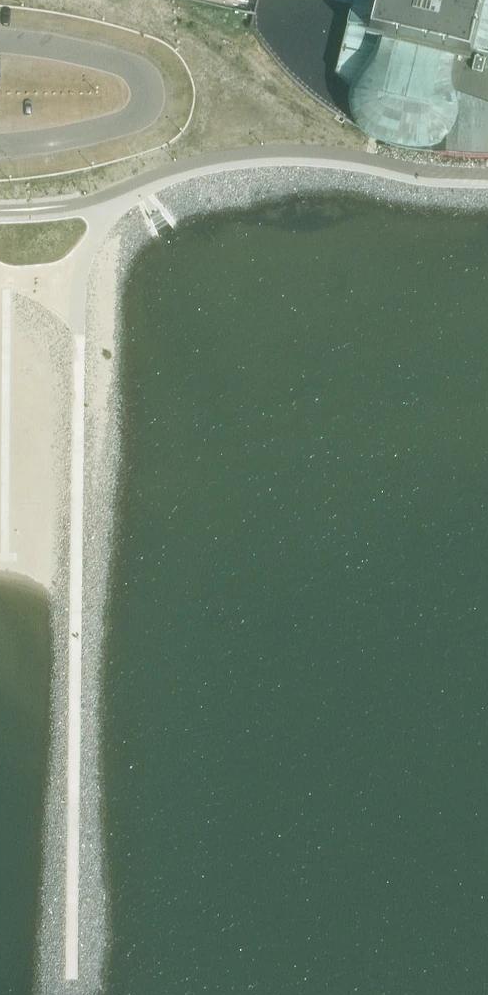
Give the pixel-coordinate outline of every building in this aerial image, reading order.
[(252,28),(266,48),(280,64),(295,80),(311,94),(328,108),(345,119),(360,127),(380,136),(401,144),(427,151),(449,155),(471,157),(487,157),(487,0),(259,0),(256,14),(255,14),(252,28)]
